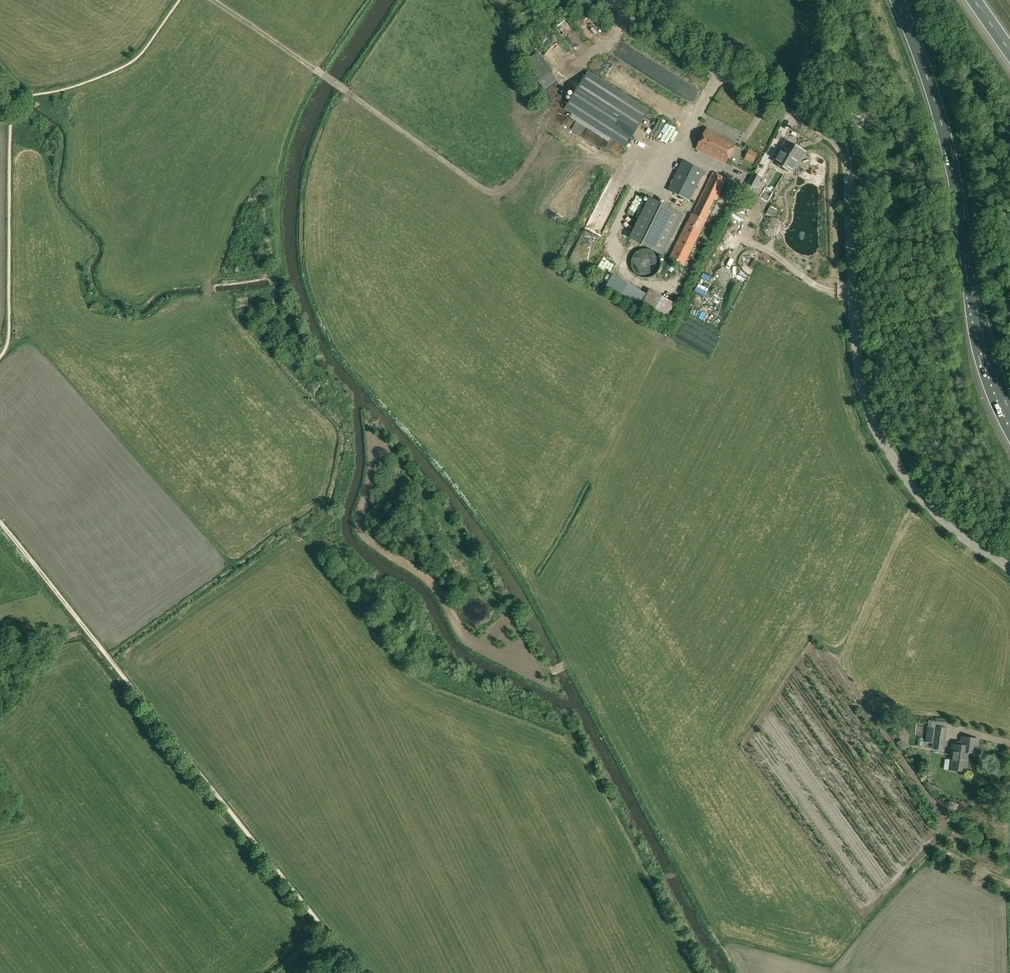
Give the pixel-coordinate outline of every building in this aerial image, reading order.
[(648,111),(588,73),(553,128),(613,167),(648,111)] [(696,149),(726,163),(736,143),(706,128),(696,149)] [(774,162),(793,173),(805,152),(786,141),(774,162)] [(744,160),(753,164),(758,154),(749,150),(744,160)] [(704,171),(682,161),(668,190),(689,201),(704,171)] [(670,259),(684,265),(726,180),(713,173),(693,214),(692,214),(670,259)] [(761,177),(755,174),(745,192),(752,195),(761,177)] [(683,214),(650,198),(618,264),(650,280),(683,214)] [(778,210),(770,206),(766,213),(774,218),(778,210)] [(947,729),(935,727),(927,726),(925,743),(933,744),(932,749),(944,751),(947,729)] [(966,772),(968,753),(976,754),(978,740),(962,738),(961,745),(953,744),(949,769),(966,772)] [(902,750),(907,746),(902,739),(897,743),(902,750)]
